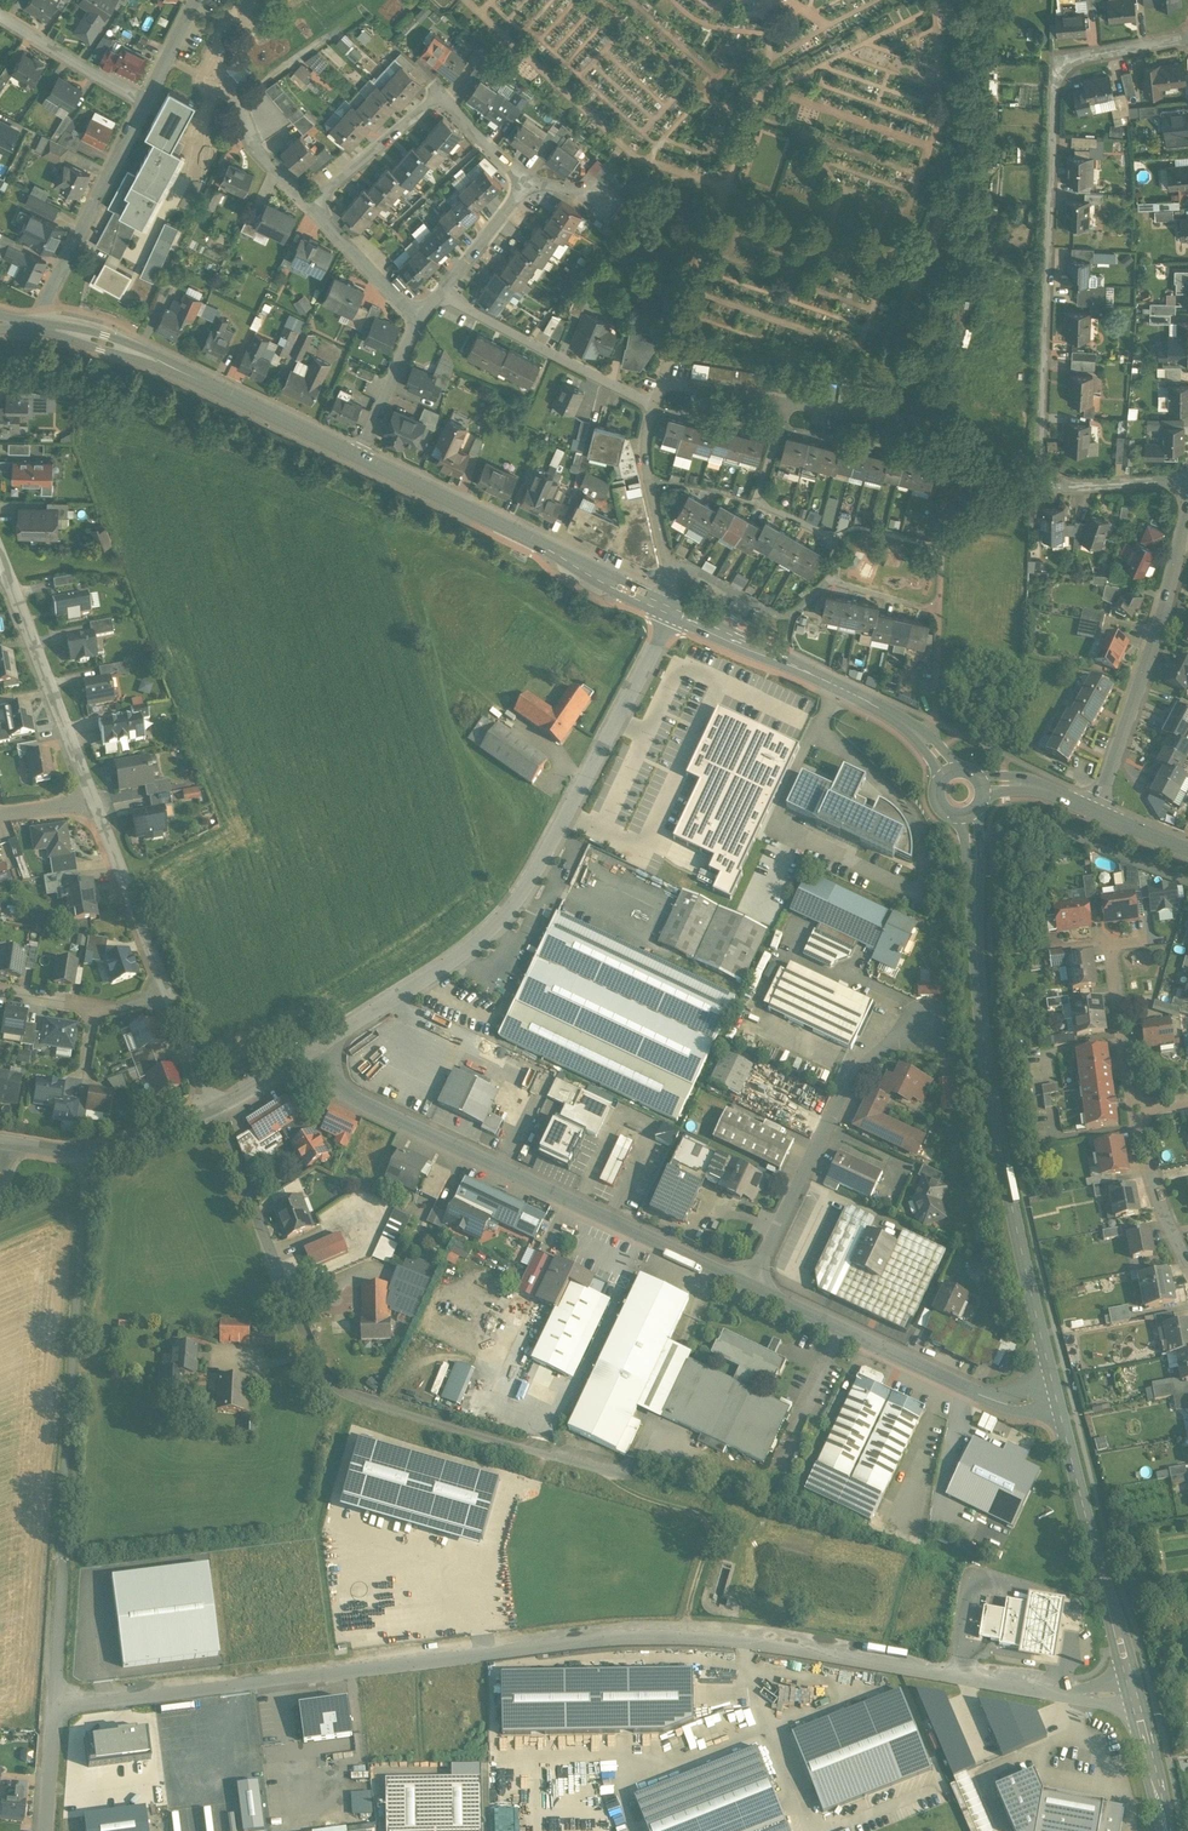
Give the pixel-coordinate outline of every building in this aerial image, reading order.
[(23,7),(24,7),(24,6),(37,14),(37,15),(46,21),(56,4),(58,2),(55,0),(27,0),(23,7)] [(58,2),(56,4),(63,9),(69,0),(55,0),(58,2)] [(78,3),(87,9),(72,31),(91,43),(106,19),(105,19),(112,8),(109,5),(112,0),(79,0),(78,3)] [(1057,7),(1056,7),(1056,15),(1055,15),(1057,37),(1074,36),(1086,35),(1085,24),(1089,24),(1088,16),(1084,16),(1084,12),(1076,13),(1075,0),(1056,0),(1057,7)] [(1107,0),(1109,21),(1135,18),(1133,0),(1112,0),(1107,0)] [(413,15),(417,21),(431,12),(427,6),(413,15)] [(361,31),(356,37),(364,43),(369,37),(361,31)] [(430,31),(423,41),(427,44),(434,34),(430,31)] [(343,34),(335,43),(358,64),(366,55),(343,34)] [(451,46),(434,34),(427,44),(420,54),(436,66),(451,46)] [(112,41),(103,36),(94,50),(104,56),(108,47),(112,41)] [(117,37),(113,38),(112,41),(108,47),(119,53),(123,46),(124,43),(123,40),(117,37)] [(146,58),(123,46),(119,53),(108,47),(104,56),(100,62),(113,69),(115,66),(137,77),(146,58)] [(467,59),(451,46),(436,66),(452,78),(467,59)] [(478,48),(468,63),(474,67),(484,53),(478,48)] [(415,67),(400,53),(395,58),(410,72),(415,67)] [(474,67),(470,73),(477,78),(490,59),(484,53),(474,67)] [(29,61),(21,56),(11,72),(21,78),(19,81),(20,84),(27,88),(30,87),(42,67),(44,64),(32,57),(30,60),(29,61)] [(410,72),(395,58),(394,59),(402,66),(392,77),(384,70),(410,94),(421,82),(410,72)] [(1159,65),(1144,67),(1145,80),(1143,80),(1144,93),(1154,92),(1154,94),(1166,93),(1165,85),(1184,83),(1184,84),(1185,84),(1183,62),(1182,63),(1160,66),(1160,65),(1159,65)] [(301,80),(307,72),(299,65),(293,73),(301,80)] [(410,94),(384,70),(384,71),(391,77),(381,89),(370,78),(370,79),(399,106),(410,94)] [(1130,72),(1120,74),(1125,93),(1135,91),(1130,72)] [(756,78),(749,76),(743,80),(744,88),(751,90),(757,85),(756,78)] [(1108,76),(1084,82),(1085,89),(1074,92),(1078,113),(1092,110),(1090,101),(1113,96),(1108,76)] [(81,91),(59,77),(48,95),(70,109),(81,91)] [(497,90),(480,78),(466,98),(483,110),(497,90)] [(399,106),(370,79),(377,86),(367,97),(359,90),(359,91),(385,114),(396,103),(399,106)] [(283,90),(276,81),(264,90),(273,99),(283,90)] [(1027,87),(1019,86),(1019,105),(1026,105),(1027,87)] [(154,140),(135,175),(128,170),(108,207),(114,211),(95,245),(121,259),(139,224),(142,226),(181,154),(171,149),(195,104),(170,90),(146,135),(154,140)] [(289,96),(283,90),(273,99),(278,105),(289,96)] [(497,90),(483,110),(499,121),(506,111),(513,101),(509,99),(497,90)] [(513,101),(506,111),(513,117),(526,98),(515,90),(509,99),(513,101)] [(366,98),(356,109),(345,99),(375,126),(385,114),(359,91),(366,98)] [(1125,93),(1117,95),(1119,104),(1115,105),(1119,125),(1130,123),(1129,107),(1125,93)] [(289,96),(278,105),(282,111),(293,101),(289,96)] [(375,126),(345,99),(352,106),(342,117),(335,110),(334,111),(361,134),(371,123),(374,126),(375,126)] [(293,101),(282,111),(287,116),(298,107),(293,101)] [(1157,105),(1139,106),(1139,117),(1158,115),(1157,105)] [(298,107),(287,116),(292,122),(303,114),(304,113),(298,107)] [(116,121),(95,110),(82,137),(83,138),(102,148),(116,121)] [(361,134),(334,111),(342,118),(331,129),(337,134),(347,144),(350,146),(361,134)] [(1163,115),(1166,146),(1187,144),(1187,113),(1187,112),(1163,115)] [(66,114),(65,115),(56,129),(62,133),(65,129),(72,118),(66,114)] [(303,114),(292,122),(303,134),(314,124),(303,114)] [(462,134),(443,117),(426,138),(445,154),(462,134)] [(537,126),(526,118),(523,123),(533,131),(537,126)] [(5,152),(16,130),(0,122),(0,149),(5,152)] [(523,123),(522,123),(510,140),(531,154),(533,151),(543,138),(543,137),(533,131),(523,123)] [(560,127),(554,123),(543,137),(543,138),(549,142),(554,135),(560,127)] [(1122,126),(1109,126),(1109,136),(1122,136),(1122,126)] [(564,131),(560,127),(554,135),(559,139),(564,131)] [(82,137),(65,129),(62,133),(56,142),(69,148),(76,151),(83,138),(82,137)] [(266,145),(271,151),(290,136),(284,130),(266,145)] [(347,144),(337,134),(332,140),(342,150),(347,144)] [(56,142),(43,135),(36,150),(42,153),(42,154),(61,164),(69,148),(56,142)] [(300,135),(281,152),(298,171),(307,163),(314,171),(332,155),(324,146),(316,153),(300,135)] [(549,142),(540,155),(546,159),(557,143),(559,143),(559,139),(554,135),(549,142)] [(579,147),(567,136),(561,145),(574,154),(579,147)] [(1097,138),(1071,136),(1071,146),(1089,147),(1096,147),(1097,138)] [(445,154),(426,138),(416,149),(412,146),(434,166),(445,154)] [(543,138),(533,151),(540,155),(549,142),(543,138)] [(559,143),(557,143),(546,159),(545,160),(565,174),(577,157),(574,154),(561,145),(559,143)] [(434,166),(412,146),(401,158),(421,175),(430,163),(434,166)] [(1089,147),(1075,146),(1074,158),(1068,157),(1068,158),(1067,183),(1067,184),(1075,184),(1089,184),(1088,184),(1089,170),(1092,170),(1092,158),(1089,158),(1089,147)] [(497,169),(484,156),(478,163),(483,169),(484,170),(478,176),(477,175),(471,180),(488,199),(501,187),(491,175),(497,169)] [(421,175),(401,158),(391,170),(388,167),(387,167),(410,187),(421,175)] [(253,176),(229,164),(220,183),(234,190),(233,191),(244,196),(253,176)] [(89,175),(71,165),(68,170),(62,168),(54,184),(60,187),(79,197),(89,175)] [(603,165),(594,175),(599,179),(608,170),(603,165)] [(1167,168),(1169,188),(1187,186),(1187,166),(1167,168)] [(410,187),(387,167),(377,179),(396,195),(406,184),(410,187)] [(613,174),(608,170),(599,179),(604,184),(613,174)] [(618,178),(613,174),(604,184),(609,188),(618,178)] [(618,178),(609,188),(613,193),(622,183),(618,178)] [(396,195),(377,179),(367,191),(364,188),(363,188),(386,207),(396,195)] [(488,199),(471,180),(470,181),(471,182),(467,185),(466,184),(459,191),(479,213),(480,213),(476,209),(488,199)] [(622,183),(613,193),(619,197),(627,187),(622,183)] [(1090,184),(1089,184),(1075,184),(1075,192),(1084,193),(1090,193),(1090,184)] [(209,186),(200,204),(213,210),(216,203),(213,202),(218,190),(209,186)] [(627,187),(619,197),(622,204),(632,212),(641,200),(627,187)] [(386,207),(363,188),(353,200),(372,216),(382,205),(386,208),(386,207)] [(479,213),(459,191),(463,196),(459,200),(458,199),(451,205),(468,224),(479,213)] [(1090,193),(1084,193),(1084,201),(1088,201),(1088,202),(1104,203),(1104,194),(1090,193)] [(38,198),(30,194),(25,203),(34,207),(38,198)] [(1171,200),(1159,201),(1160,209),(1179,208),(1178,194),(1170,195),(1171,200)] [(58,207),(38,198),(34,207),(53,217),(58,207)] [(372,216),(353,200),(341,214),(347,220),(359,230),(360,231),(372,216)] [(582,215),(561,201),(552,214),(573,228),(572,227),(575,223),(576,223),(582,215)] [(1084,201),(1067,201),(1066,226),(1073,226),(1073,227),(1087,228),(1088,202),(1088,201),(1084,201)] [(295,216),(267,203),(260,217),(256,225),(259,226),(284,238),(295,216)] [(632,212),(622,204),(618,209),(628,217),(632,212)] [(468,224),(451,205),(450,206),(451,207),(447,210),(446,209),(439,216),(460,238),(457,234),(468,224)] [(628,217),(618,209),(614,214),(624,223),(628,217)] [(1172,210),(1154,211),(1155,221),(1173,220),(1172,210)] [(260,217),(249,212),(241,230),(254,237),(259,226),(256,225),(260,217)] [(63,229),(44,219),(43,220),(29,213),(19,233),(33,240),(32,242),(52,252),(63,229)] [(573,228),(552,214),(543,227),(539,224),(539,225),(564,241),(563,240),(566,236),(567,237),(573,228)] [(624,223),(614,214),(609,220),(620,228),(624,223)] [(443,221),(439,224),(438,224),(431,230),(448,249),(460,238),(439,216),(443,221)] [(1180,220),(1180,219),(1179,219),(1181,240),(1182,240),(1182,239),(1187,239),(1187,219),(1180,220)] [(359,230),(347,220),(342,226),(354,236),(359,230)] [(620,228),(609,220),(605,225),(616,233),(620,228)] [(179,227),(165,221),(140,275),(154,281),(179,227)] [(424,223),(412,233),(419,241),(427,234),(427,235),(431,231),(431,230),(424,223)] [(564,241),(539,225),(530,238),(551,252),(551,251),(550,250),(553,246),(554,247),(559,239),(563,242),(564,241)] [(431,231),(427,235),(427,234),(419,241),(440,263),(437,259),(448,249),(431,230),(431,231)] [(3,233),(0,239),(0,242),(8,246),(9,244),(21,250),(24,244),(3,233)] [(317,243),(309,239),(308,240),(302,237),(299,242),(300,245),(299,248),(297,247),(292,258),(294,260),(308,266),(309,269),(317,273),(320,272),(321,273),(331,252),(317,245),(317,243)] [(551,252),(530,238),(521,250),(517,248),(542,265),(542,264),(541,264),(544,259),(545,260),(551,252)] [(423,246),(419,249),(418,248),(411,255),(428,274),(440,263),(419,241),(423,246)] [(290,243),(281,263),(290,268),(294,260),(292,258),(297,247),(290,243)] [(46,262),(27,253),(21,250),(9,244),(8,246),(3,256),(21,265),(16,276),(35,285),(46,262)] [(542,265),(517,248),(508,261),(529,275),(528,274),(531,269),(532,270),(538,262),(542,265)] [(1094,249),(1071,248),(1071,258),(1086,259),(1086,261),(1089,261),(1089,262),(1090,262),(1093,262),(1094,249)] [(428,274),(411,255),(411,256),(405,263),(404,262),(398,267),(402,272),(411,281),(415,286),(428,274)] [(131,276),(105,261),(98,274),(94,273),(94,274),(89,283),(102,291),(103,292),(105,289),(120,297),(131,276)] [(529,275),(508,261),(500,274),(496,271),(495,271),(520,288),(519,287),(523,282),(524,283),(529,275)] [(1086,261),(1069,261),(1069,267),(1070,267),(1069,284),(1068,284),(1068,285),(1077,285),(1088,286),(1088,285),(1086,285),(1087,274),(1089,274),(1089,262),(1089,261),(1086,261)] [(520,288),(495,271),(487,284),(507,298),(508,298),(507,297),(510,293),(511,293),(516,286),(520,288)] [(402,272),(391,281),(400,291),(411,281),(402,272)] [(1095,274),(1089,274),(1087,274),(1086,285),(1088,285),(1096,285),(1097,276),(1095,274)] [(346,284),(335,278),(335,277),(324,300),(350,313),(353,314),(357,305),(363,291),(347,283),(346,284)] [(1183,280),(1183,281),(1183,291),(1184,291),(1184,304),(1175,304),(1175,305),(1184,305),(1187,305),(1187,280),(1183,280)] [(507,298),(487,284),(478,298),(498,312),(499,311),(498,310),(501,306),(502,307),(507,298)] [(1106,286),(1088,285),(1088,286),(1077,285),(1077,305),(1106,306),(1106,287),(1106,286)] [(1106,287),(1106,306),(1110,306),(1113,306),(1114,287),(1106,287)] [(184,296),(181,302),(175,300),(170,310),(184,317),(184,318),(191,321),(195,312),(200,302),(201,301),(186,294),(184,296)] [(587,298),(576,294),(568,312),(580,317),(587,298)] [(305,297),(295,304),(301,313),(311,307),(305,297)] [(206,304),(200,302),(195,312),(200,315),(206,304)] [(1175,304),(1154,303),(1154,313),(1170,314),(1175,314),(1175,305),(1175,304)] [(215,308),(206,304),(200,315),(209,319),(215,308)] [(368,310),(357,305),(353,314),(350,313),(346,323),(360,330),(363,323),(369,310),(368,310)] [(381,309),(371,305),(368,310),(369,310),(363,323),(371,327),(375,317),(377,318),(381,309)] [(170,310),(166,308),(156,328),(175,337),(184,318),(184,317),(170,310)] [(637,311),(632,330),(651,334),(665,337),(664,324),(652,314),(637,311)] [(1089,313),(1068,312),(1068,328),(1067,328),(1066,338),(1088,339),(1089,313)] [(608,323),(584,313),(571,345),(595,355),(598,348),(608,352),(615,337),(605,332),(608,323)] [(1154,313),(1150,313),(1149,323),(1170,323),(1170,314),(1154,313)] [(218,316),(211,330),(210,330),(201,350),(220,359),(233,333),(224,328),(228,321),(218,316)] [(371,327),(365,340),(387,350),(398,328),(388,323),(382,320),(382,321),(377,318),(375,317),(371,327)] [(559,321),(551,317),(543,332),(550,336),(559,321)] [(559,321),(550,336),(559,341),(566,326),(559,321)] [(1178,322),(1178,337),(1169,337),(1169,345),(1160,345),(1159,356),(1162,359),(1187,359),(1187,322),(1178,322)] [(300,332),(286,326),(275,350),(275,351),(288,357),(300,332)] [(303,330),(291,355),(300,359),(312,334),(303,330)] [(651,334),(632,330),(628,351),(627,356),(626,356),(626,357),(627,357),(625,363),(639,366),(654,345),(651,334)] [(255,334),(247,349),(237,368),(261,380),(270,360),(261,356),(266,346),(269,341),(255,334)] [(498,369),(508,350),(478,334),(466,355),(497,371),(498,369)] [(275,350),(266,346),(261,356),(270,360),(275,351),(275,350)] [(508,350),(498,369),(529,385),(540,364),(509,348),(508,350)] [(443,350),(434,373),(448,379),(453,363),(443,350)] [(1090,352),(1072,351),(1071,359),(1089,360),(1090,352)] [(330,365),(313,357),(304,376),(320,384),(330,365)] [(1089,360),(1071,359),(1071,369),(1095,371),(1095,361),(1089,360)] [(741,371),(693,363),(691,377),(739,385),(741,371)] [(375,373),(359,366),(355,374),(371,381),(375,373)] [(1180,367),(1164,367),(1164,379),(1180,379),(1180,367)] [(434,376),(413,368),(406,385),(426,394),(427,394),(431,383),(434,376)] [(304,376),(291,370),(281,389),(312,404),(321,384),(320,384),(304,376)] [(780,377),(741,371),(739,385),(778,391),(780,377)] [(0,374),(0,387),(9,389),(10,383),(12,376),(0,374)] [(1092,376),(1070,375),(1070,376),(1071,376),(1070,391),(1069,391),(1068,403),(1076,403),(1075,407),(1084,408),(1084,404),(1091,404),(1092,376)] [(19,378),(12,376),(10,383),(17,385),(19,378)] [(813,382),(805,381),(803,395),(811,396),(813,382)] [(439,386),(431,383),(427,394),(426,394),(426,395),(434,399),(439,386)] [(583,392),(564,383),(554,405),(554,406),(555,404),(564,408),(563,410),(573,414),(583,392)] [(836,387),(817,384),(815,397),(834,400),(836,387)] [(0,403),(0,434),(6,434),(9,431),(9,425),(19,425),(19,410),(47,410),(47,391),(19,385),(17,394),(7,394),(7,403),(0,403)] [(54,386),(52,395),(63,397),(65,388),(54,386)] [(1168,386),(1169,386),(1169,395),(1168,395),(1168,396),(1158,395),(1158,410),(1169,410),(1187,410),(1187,386),(1168,386)] [(352,393),(342,388),(339,395),(348,399),(352,393)] [(882,393),(874,392),(871,406),(880,407),(882,393)] [(339,395),(337,394),(329,412),(353,423),(361,406),(348,399),(339,395)] [(435,411),(427,408),(423,418),(432,421),(435,411)] [(424,423),(394,411),(390,422),(383,438),(402,447),(408,434),(418,438),(424,423)] [(685,422),(669,418),(663,438),(679,443),(685,422)] [(590,422),(581,419),(577,439),(585,441),(590,422)] [(700,426),(685,422),(679,443),(676,453),(691,458),(694,447),(700,426)] [(453,426),(447,423),(437,443),(444,446),(446,443),(456,448),(466,428),(455,423),(453,426)] [(1089,425),(1068,424),(1067,441),(1066,441),(1066,451),(1088,452),(1089,425)] [(716,430),(700,426),(694,447),(710,451),(711,448),(716,430)] [(615,433),(607,432),(608,430),(595,427),(589,451),(590,451),(590,450),(601,453),(601,454),(618,458),(619,462),(635,459),(633,451),(628,437),(623,436),(624,434),(615,432),(615,433)] [(732,431),(717,427),(716,430),(711,448),(726,452),(732,431)] [(1163,445),(1146,444),(1146,458),(1165,458),(1166,451),(1183,451),(1183,450),(1182,450),(1183,428),(1183,427),(1163,427),(1162,428),(1163,428),(1163,445)] [(747,436),(732,431),(726,452),(742,456),(747,436)] [(483,439),(476,436),(469,451),(478,455),(483,439)] [(763,440),(747,436),(742,456),(758,461),(763,440)] [(809,442),(787,436),(778,468),(784,469),(784,470),(788,471),(789,470),(801,473),(809,442)] [(30,443),(8,442),(8,453),(30,454),(30,443)] [(824,446),(809,442),(801,473),(816,477),(819,466),(824,446)] [(456,448),(446,443),(444,446),(436,463),(459,474),(468,454),(456,448)] [(840,450),(824,446),(819,466),(834,470),(835,467),(840,450)] [(1124,447),(1117,446),(1115,462),(1123,463),(1124,447)] [(856,451),(840,447),(840,450),(835,467),(851,471),(856,451)] [(1133,448),(1124,447),(1123,463),(1131,463),(1133,448)] [(872,455),(856,451),(851,471),(866,475),(872,455)] [(887,459),(872,455),(866,475),(882,479),(883,475),(887,459)] [(903,459),(888,455),(887,459),(883,475),(898,479),(903,459)] [(635,459),(619,462),(622,476),(638,473),(635,459)] [(919,463),(903,459),(898,479),(914,483),(919,463)] [(34,483),(35,461),(13,460),(12,482),(34,483)] [(35,461),(34,483),(41,483),(41,494),(52,494),(53,481),(53,461),(35,461)] [(516,477),(485,463),(476,482),(506,497),(516,477)] [(934,467),(919,463),(914,483),(929,487),(934,467)] [(851,471),(835,467),(834,470),(833,477),(848,481),(851,471)] [(547,472),(538,468),(530,486),(539,490),(547,472)] [(530,486),(528,485),(520,503),(537,511),(551,480),(553,476),(547,472),(539,490),(530,486)] [(610,483),(586,472),(579,486),(603,497),(610,483)] [(880,488),(882,479),(866,475),(864,484),(880,488)] [(551,480),(537,511),(553,519),(561,501),(551,497),(557,483),(551,480)] [(643,494),(628,497),(625,483),(612,485),(618,515),(619,521),(608,545),(637,559),(638,556),(655,553),(656,555),(643,494)] [(927,497),(929,487),(914,483),(912,493),(927,497)] [(688,494),(676,515),(690,523),(702,502),(688,494)] [(838,498),(828,495),(821,523),(831,527),(838,498)] [(1040,501),(1031,500),(1031,514),(1039,515),(1040,501)] [(610,517),(578,501),(567,525),(608,545),(619,521),(618,515),(611,516),(610,517)] [(67,502),(47,502),(47,509),(58,510),(58,517),(67,517),(67,502)] [(716,510),(702,502),(690,523),(685,532),(699,540),(704,531),(709,523),(716,510)] [(734,512),(719,504),(716,510),(709,523),(723,531),(734,512)] [(1130,507),(1121,505),(1118,523),(1127,524),(1130,507)] [(1063,508),(1041,508),(1041,509),(1042,509),(1042,533),(1041,533),(1041,544),(1053,544),(1053,534),(1063,534),(1062,533),(1062,524),(1062,509),(1063,509),(1063,508)] [(47,509),(40,509),(37,512),(34,509),(19,509),(19,532),(36,532),(36,537),(57,537),(58,517),(58,510),(47,509)] [(837,524),(846,525),(850,512),(841,510),(837,524)] [(734,512),(723,531),(737,539),(748,520),(734,512)] [(1109,522),(1088,515),(1088,516),(1085,524),(1081,538),(1074,536),(1073,545),(1080,548),(1083,540),(1100,546),(1109,522)] [(748,520),(737,539),(751,547),(765,522),(765,521),(761,528),(748,520)] [(1085,524),(1075,521),(1074,524),(1074,534),(1074,536),(1081,538),(1085,524)] [(779,529),(765,522),(751,547),(755,540),(768,548),(779,529)] [(1074,524),(1062,524),(1062,533),(1063,534),(1074,534),(1074,524)] [(1163,532),(1148,525),(1140,542),(1142,539),(1157,546),(1163,532)] [(106,528),(99,531),(98,528),(91,530),(98,548),(112,543),(106,528)] [(779,529),(768,548),(782,556),(792,537),(779,529)] [(1063,534),(1053,534),(1053,544),(1063,544),(1063,534)] [(807,546),(792,537),(782,556),(796,564),(807,546)] [(1140,542),(1135,540),(1130,551),(1123,547),(1119,554),(1127,557),(1123,565),(1125,567),(1125,568),(1126,571),(1129,570),(1130,569),(1143,575),(1143,573),(1148,564),(1148,563),(1147,562),(1154,549),(1140,542)] [(807,546),(796,564),(810,573),(821,554),(807,546)] [(1154,567),(1148,564),(1143,573),(1150,576),(1154,567)] [(749,578),(738,571),(731,583),(741,589),(743,587),(749,578)] [(1129,588),(1123,585),(1122,586),(1120,585),(1106,582),(1107,575),(1093,574),(1093,580),(1105,582),(1105,583),(1107,583),(1105,595),(1116,600),(1111,610),(1130,619),(1137,603),(1138,603),(1142,594),(1129,588)] [(73,577),(53,581),(54,589),(75,585),(73,577)] [(1145,587),(1132,581),(1129,588),(1142,594),(1145,587)] [(87,593),(51,600),(55,620),(66,617),(67,621),(80,618),(79,615),(91,613),(87,593)] [(843,600),(826,596),(822,616),(830,618),(830,617),(839,619),(843,600)] [(860,603),(843,600),(839,619),(839,620),(846,622),(847,621),(856,623),(860,603)] [(878,607),(860,603),(856,623),(856,624),(864,625),(873,627),(871,635),(872,635),(878,607)] [(893,617),(877,614),(878,607),(872,635),(879,636),(880,635),(889,637),(888,638),(889,638),(893,617)] [(1105,615),(1083,611),(1081,620),(1103,625),(1105,615)] [(910,621),(893,617),(889,638),(897,640),(897,639),(906,641),(906,642),(910,621)] [(110,620),(89,624),(91,635),(91,634),(92,637),(113,634),(110,620)] [(846,622),(839,620),(837,629),(854,633),(855,631),(856,624),(856,623),(847,621),(846,622)] [(1103,625),(1081,620),(1078,635),(1096,638),(1100,639),(1101,633),(1103,625)] [(928,624),(910,621),(906,642),(914,643),(914,642),(924,644),(928,624)] [(864,625),(856,624),(855,631),(861,632),(859,642),(870,644),(872,635),(871,635),(873,627),(864,625)] [(1087,657),(1095,660),(1107,636),(1101,633),(1100,639),(1096,638),(1087,657)] [(91,635),(78,637),(76,640),(67,641),(71,660),(77,659),(77,660),(80,662),(88,660),(90,658),(89,657),(95,655),(92,637),(91,634),(91,635)] [(1127,644),(1107,635),(1107,636),(1095,660),(1115,669),(1127,644)] [(0,655),(0,684),(16,681),(11,653),(0,655)] [(558,658),(549,672),(557,676),(565,662),(558,658)] [(1177,658),(1177,659),(1178,659),(1172,670),(1171,670),(1166,681),(1185,690),(1187,686),(1187,687),(1187,663),(1177,658)] [(125,663),(98,668),(100,677),(126,672),(127,675),(125,663)] [(552,677),(543,671),(532,686),(531,688),(543,697),(547,691),(544,688),(552,677)] [(1081,697),(1102,708),(1112,689),(1092,677),(1081,697)] [(109,678),(83,683),(88,705),(113,701),(109,678)] [(579,694),(571,688),(554,712),(573,725),(594,694),(583,687),(579,694)] [(0,696),(0,705),(13,703),(11,694),(0,696)] [(554,712),(527,694),(514,712),(560,743),(573,725),(554,712)] [(1102,708),(1081,697),(1071,715),(1088,726),(1091,727),(1102,708)] [(28,704),(4,708),(7,724),(9,737),(10,737),(10,736),(20,735),(20,736),(34,733),(28,704)] [(147,705),(130,709),(131,717),(140,715),(141,720),(149,718),(147,705)] [(1177,707),(1176,708),(1177,708),(1173,715),(1171,713),(1167,720),(1187,730),(1187,713),(1177,707)] [(795,744),(718,708),(690,772),(701,778),(674,839),(715,858),(709,870),(720,876),(714,889),(731,898),(742,875),(738,874),(755,839),(800,746),(795,744)] [(1056,734),(1078,744),(1088,726),(1071,715),(1068,713),(1056,734)] [(131,717),(114,720),(119,744),(128,742),(128,743),(136,742),(136,741),(143,740),(144,740),(145,740),(141,720),(140,715),(131,717)] [(547,762),(483,718),(468,740),(532,784),(547,762)] [(114,720),(99,723),(99,722),(98,723),(102,748),(103,748),(103,747),(119,744),(114,720)] [(1167,720),(1170,721),(1167,728),(1164,726),(1161,732),(1187,747),(1187,746),(1185,745),(1187,739),(1187,730),(1167,720)] [(0,725),(0,743),(9,741),(8,738),(9,737),(7,724),(0,725)] [(1161,732),(1160,733),(1170,738),(1167,745),(1165,743),(1161,749),(1186,762),(1187,757),(1187,747),(1161,732)] [(1078,744),(1056,734),(1047,752),(1067,763),(1078,744)] [(36,743),(16,746),(18,758),(27,756),(27,755),(38,753),(36,743)] [(1186,762),(1161,749),(1161,750),(1164,751),(1160,758),(1158,756),(1155,762),(1186,779),(1187,778),(1179,774),(1186,762)] [(38,753),(27,755),(27,756),(31,782),(53,778),(48,752),(38,753)] [(148,758),(115,765),(120,790),(145,785),(152,784),(152,783),(150,772),(151,772),(150,770),(148,758)] [(1186,779),(1155,762),(1154,763),(1165,768),(1161,774),(1158,773),(1155,779),(1179,792),(1186,779)] [(866,778),(844,768),(834,788),(829,799),(851,810),(856,799),(866,778)] [(834,788),(802,773),(786,807),(818,822),(829,799),(834,788)] [(1179,792),(1155,779),(1155,780),(1158,781),(1154,787),(1152,786),(1148,792),(1172,805),(1179,792)] [(167,780),(152,783),(152,784),(145,785),(147,797),(169,793),(170,793),(167,780)] [(197,788),(181,790),(182,801),(198,799),(197,788)] [(169,793),(147,797),(147,798),(149,797),(151,809),(162,807),(171,806),(169,793)] [(870,815),(865,813),(864,815),(862,815),(851,810),(829,799),(818,822),(817,824),(839,835),(840,832),(893,857),(894,855),(904,834),(871,819),(869,818),(870,815)] [(867,804),(856,799),(851,810),(862,815),(867,804)] [(897,814),(894,811),(890,808),(886,805),(879,801),(871,819),(904,834),(894,855),(911,863),(912,857),(912,850),(912,845),(911,840),(910,836),(909,833),(908,830),(906,827),(903,822),(899,817),(897,814)] [(151,811),(132,815),(136,838),(152,835),(153,839),(163,837),(162,833),(165,833),(163,821),(165,820),(162,807),(151,809),(151,811)] [(64,826),(32,831),(35,851),(48,849),(49,858),(68,855),(64,826)] [(23,857),(16,838),(8,841),(14,860),(23,857)] [(1117,872),(1120,862),(1101,856),(1098,866),(1117,872)] [(75,863),(60,865),(61,875),(76,872),(75,863)] [(1137,870),(1120,864),(1122,875),(1128,877),(1129,886),(1132,888),(1133,894),(1140,893),(1138,879),(1137,870)] [(60,865),(50,867),(52,876),(61,875),(60,865)] [(90,881),(78,883),(76,872),(61,875),(52,876),(47,877),(49,891),(64,889),(68,920),(63,921),(63,922),(96,917),(90,881)] [(895,916),(836,889),(836,890),(808,876),(792,909),(820,923),(805,955),(830,967),(832,966),(835,961),(836,961),(849,956),(856,941),(878,951),(895,916)] [(1092,877),(1082,878),(1085,900),(1095,898),(1092,877)] [(1150,899),(1149,891),(1151,890),(1149,877),(1138,879),(1140,893),(1141,893),(1142,901),(1150,899)] [(1129,886),(1116,888),(1114,890),(1115,896),(1102,898),(1105,920),(1108,922),(1117,921),(1120,923),(1137,921),(1136,916),(1133,894),(1132,888),(1129,886)] [(1151,890),(1149,891),(1150,899),(1152,912),(1158,911),(1158,914),(1172,912),(1171,909),(1178,908),(1175,887),(1151,890)] [(692,961),(717,906),(683,890),(658,945),(692,961)] [(1140,893),(1133,894),(1136,916),(1144,915),(1142,901),(1141,893),(1140,893)] [(1086,903),(1054,907),(1056,917),(1058,932),(1077,929),(1077,928),(1090,926),(1086,903)] [(741,984),(767,930),(734,914),(717,906),(692,961),(741,984)] [(677,1121),(735,998),(557,914),(499,1037),(677,1121)] [(913,925),(895,916),(878,951),(897,960),(898,956),(900,957),(901,957),(903,953),(903,952),(901,951),(913,925)] [(1056,917),(1046,919),(1048,933),(1058,932),(1056,917)] [(107,940),(88,937),(85,953),(92,954),(91,961),(105,963),(104,959),(107,940)] [(37,949),(24,947),(23,953),(24,953),(21,969),(33,971),(37,949)] [(0,949),(0,974),(20,977),(21,969),(24,953),(23,953),(0,949)] [(1070,950),(1049,953),(1051,967),(1069,964),(1068,959),(1072,959),(1070,950)] [(129,959),(127,951),(104,959),(105,963),(112,983),(135,975),(132,968),(134,967),(131,959),(129,959)] [(897,960),(878,951),(875,958),(893,967),(897,960)] [(1072,959),(1068,959),(1069,964),(1069,968),(1071,979),(1068,982),(1069,987),(1072,990),(1095,986),(1094,974),(1096,974),(1094,965),(1092,966),(1091,956),(1072,959)] [(76,963),(57,959),(53,983),(73,986),(76,963)] [(873,1003),(790,964),(768,1011),(851,1050),(873,1003)] [(1069,968),(1060,970),(1062,983),(1068,982),(1071,979),(1069,968)] [(922,984),(922,995),(930,995),(946,994),(944,972),(929,972),(929,984),(922,984)] [(1068,998),(1046,1000),(1047,1009),(1069,1007),(1068,998)] [(1183,1002),(1174,999),(1172,1007),(1179,1008),(1179,1013),(1180,1014),(1187,1016),(1187,1004),(1183,1002)] [(1072,1004),(1074,1020),(1102,1017),(1100,1000),(1072,1004)] [(26,1013),(5,1009),(2,1033),(21,1036),(22,1037),(24,1023),(26,1013)] [(1183,1038),(1187,1038),(1187,1016),(1180,1014),(1183,1038)] [(1074,1020),(1066,1021),(1068,1036),(1073,1035),(1076,1035),(1076,1036),(1104,1033),(1102,1017),(1074,1020)] [(76,1025),(45,1020),(43,1034),(41,1045),(42,1045),(72,1050),(76,1025)] [(148,1024),(146,1021),(130,1027),(138,1050),(149,1046),(163,1041),(155,1022),(148,1024)] [(1169,1021),(1142,1025),(1145,1047),(1159,1045),(1162,1045),(1161,1041),(1172,1040),(1169,1021)] [(36,1025),(24,1023),(22,1037),(21,1036),(20,1045),(32,1047),(34,1033),(36,1025)] [(43,1034),(34,1033),(32,1047),(32,1051),(41,1052),(42,1045),(41,1045),(43,1034)] [(1068,1036),(1052,1038),(1053,1047),(1075,1044),(1073,1035),(1068,1036)] [(1172,1040),(1161,1041),(1162,1045),(1159,1045),(1160,1047),(1159,1047),(1160,1051),(1161,1052),(1174,1051),(1172,1040)] [(149,1046),(138,1050),(129,1054),(135,1068),(155,1060),(149,1046)] [(1107,1048),(1075,1052),(1081,1091),(1112,1086),(1110,1071),(1111,1071),(1110,1063),(1109,1063),(1107,1048)] [(18,1062),(28,1061),(28,1058),(34,1058),(34,1053),(18,1054),(18,1062)] [(752,1066),(725,1053),(710,1083),(738,1096),(752,1066)] [(155,1060),(135,1068),(139,1080),(147,1076),(159,1071),(155,1060)] [(159,1071),(147,1076),(154,1096),(179,1086),(172,1066),(159,1071)] [(930,1083),(900,1068),(894,1080),(887,1077),(880,1092),(888,1096),(890,1092),(909,1101),(914,1091),(923,1096),(922,1099),(924,1100),(926,1095),(925,1095),(930,1083)] [(499,1092),(455,1071),(439,1105),(483,1126),(489,1114),(499,1092)] [(0,1075),(0,1102),(16,1104),(20,1078),(0,1075)] [(121,1076),(107,1079),(110,1091),(124,1087),(121,1076)] [(63,1084),(37,1080),(33,1104),(54,1107),(53,1120),(63,1121),(64,1115),(61,1114),(63,1104),(60,1103),(61,1099),(63,1084)] [(582,1092),(556,1080),(548,1097),(566,1106),(574,1110),(582,1092)] [(1042,1087),(1043,1096),(1050,1095),(1058,1094),(1057,1085),(1042,1087)] [(1112,1086),(1081,1091),(1086,1129),(1117,1125),(1115,1109),(1116,1109),(1115,1101),(1114,1102),(1112,1086)] [(111,1092),(89,1089),(87,1103),(86,1109),(108,1113),(111,1092)] [(566,1106),(559,1120),(587,1133),(596,1137),(611,1106),(582,1092),(574,1110),(566,1106)] [(887,1099),(872,1092),(856,1126),(871,1133),(878,1118),(887,1099)] [(289,1095),(247,1122),(253,1131),(237,1141),(251,1177),(274,1163),(275,1156),(272,1150),(276,1147),(278,1141),(281,1139),(277,1132),(290,1124),(294,1130),(294,1134),(296,1138),(300,1139),(305,1136),(306,1132),(309,1130),(308,1128),(309,1126),(304,1119),(302,1119),(301,1117),(302,1116),(289,1095)] [(1050,1095),(1043,1096),(1045,1110),(1052,1109),(1050,1095)] [(79,1102),(61,1099),(60,1103),(63,1104),(61,1114),(64,1115),(63,1121),(75,1123),(79,1102)] [(87,1103),(79,1102),(75,1123),(84,1124),(86,1109),(87,1103)] [(793,1142),(727,1111),(714,1139),(780,1170),(793,1142)] [(357,1125),(331,1112),(322,1130),(338,1137),(336,1143),(346,1148),(357,1125)] [(502,1120),(489,1114),(483,1126),(482,1130),(495,1136),(502,1120)] [(559,1120),(556,1118),(539,1156),(569,1170),(587,1133),(559,1120)] [(923,1139),(878,1118),(871,1133),(916,1154),(923,1139)] [(680,1130),(663,1123),(655,1140),(671,1147),(680,1130)] [(314,1138),(308,1134),(305,1136),(300,1139),(293,1144),(308,1167),(319,1159),(321,1162),(323,1163),(329,1159),(329,1158),(322,1146),(318,1139),(317,1139),(316,1137),(314,1138)] [(635,1143),(621,1136),(599,1181),(613,1188),(635,1143)] [(1106,1136),(1087,1139),(1089,1148),(1096,1146),(1095,1145),(1108,1143),(1106,1136)] [(716,1156),(683,1140),(652,1206),(685,1222),(706,1179),(716,1156)] [(1108,1143),(1095,1145),(1096,1146),(1097,1156),(1094,1156),(1096,1168),(1100,1168),(1101,1177),(1126,1172),(1124,1159),(1125,1159),(1123,1151),(1122,1151),(1121,1141),(1108,1143)] [(426,1162),(400,1150),(387,1178),(412,1190),(419,1175),(426,1162)] [(882,1173),(838,1152),(826,1178),(839,1185),(870,1199),(882,1173)] [(739,1167),(716,1156),(706,1179),(726,1189),(728,1189),(739,1167)] [(433,1166),(426,1162),(419,1175),(427,1179),(433,1166)] [(433,1166),(427,1179),(419,1175),(412,1190),(437,1202),(450,1174),(433,1166)] [(942,1175),(923,1166),(918,1177),(924,1180),(924,1179),(938,1186),(942,1175)] [(763,1178),(739,1167),(728,1189),(726,1193),(741,1200),(742,1196),(750,1200),(753,1199),(757,1192),(758,1192),(761,1191),(765,1183),(764,1180),(763,1180),(763,1178)] [(839,1185),(826,1178),(823,1185),(836,1191),(839,1185)] [(546,1217),(465,1179),(454,1202),(455,1202),(491,1219),(535,1240),(546,1217)] [(938,1186),(924,1179),(924,1180),(923,1181),(920,1188),(920,1189),(914,1201),(919,1214),(917,1218),(919,1224),(923,1226),(923,1227),(945,1219),(939,1202),(945,1189),(938,1186)] [(299,1181),(284,1190),(289,1203),(300,1198),(300,1199),(306,1197),(299,1181)] [(1112,1182),(1093,1186),(1095,1199),(1111,1196),(1110,1191),(1114,1191),(1112,1182)] [(1114,1191),(1110,1191),(1111,1196),(1115,1219),(1138,1215),(1138,1214),(1137,1214),(1135,1204),(1136,1204),(1133,1187),(1114,1191)] [(289,1203),(276,1208),(277,1210),(275,1213),(277,1218),(280,1219),(288,1238),(312,1228),(300,1199),(300,1198),(289,1203)] [(491,1219),(455,1202),(449,1214),(445,1223),(448,1224),(479,1239),(484,1229),(486,1229),(491,1219)] [(903,1231),(896,1246),(880,1279),(852,1266),(868,1233),(874,1220),(847,1207),(815,1273),(818,1291),(906,1334),(945,1251),(903,1231)] [(449,1214),(440,1210),(433,1226),(445,1231),(448,1224),(445,1223),(449,1214)] [(391,1217),(372,1258),(388,1264),(392,1257),(387,1255),(390,1249),(392,1251),(395,1244),(393,1243),(402,1222),(391,1217)] [(1121,1228),(1102,1231),(1104,1240),(1122,1237),(1121,1228)] [(1148,1231),(1128,1235),(1133,1259),(1152,1255),(1148,1231)] [(896,1246),(868,1233),(852,1266),(880,1279),(896,1246)] [(341,1235),(305,1251),(312,1269),(348,1253),(341,1235)] [(552,1259),(537,1252),(529,1269),(544,1277),(552,1259)] [(436,1270),(407,1258),(402,1270),(431,1281),(436,1270)] [(592,1278),(576,1270),(575,1268),(568,1264),(565,1265),(557,1261),(538,1301),(556,1309),(532,1359),(573,1379),(610,1302),(586,1290),(592,1278)] [(1139,1280),(1139,1278),(1168,1273),(1167,1266),(1130,1273),(1132,1281),(1139,1280)] [(1168,1273),(1139,1278),(1139,1280),(1141,1291),(1145,1290),(1148,1308),(1174,1303),(1168,1273)] [(641,1276),(568,1428),(616,1451),(632,1418),(689,1299),(641,1276)] [(391,1285),(363,1285),(363,1308),(391,1308),(391,1285)] [(966,1297),(946,1288),(934,1313),(935,1313),(955,1322),(956,1321),(966,1297)] [(1127,1307),(1108,1310),(1111,1325),(1130,1321),(1127,1307)] [(391,1308),(363,1308),(363,1319),(361,1319),(362,1341),(392,1340),(392,1319),(391,1319),(391,1308)] [(991,1338),(958,1323),(958,1322),(956,1321),(955,1322),(935,1313),(927,1330),(935,1334),(934,1336),(932,1341),(933,1344),(938,1346),(941,1345),(941,1346),(953,1352),(952,1354),(977,1366),(979,1362),(990,1367),(999,1347),(989,1342),(991,1338)] [(1173,1313),(1154,1316),(1156,1329),(1165,1328),(1165,1327),(1175,1325),(1173,1313)] [(251,1322),(222,1321),(221,1342),(250,1344),(251,1322)] [(1175,1325),(1165,1327),(1165,1328),(1170,1355),(1177,1354),(1187,1352),(1187,1322),(1175,1325)] [(767,1352),(724,1331),(723,1332),(718,1342),(717,1342),(716,1342),(711,1354),(711,1355),(739,1368),(733,1381),(751,1390),(758,1377),(772,1384),(773,1384),(778,1373),(779,1373),(780,1373),(786,1361),(775,1355),(775,1354),(775,1352),(769,1350),(767,1350),(767,1352)] [(275,1335),(257,1334),(257,1344),(275,1346),(275,1335)] [(196,1347),(173,1345),(171,1372),(194,1374),(194,1372),(196,1370),(197,1365),(194,1362),(196,1347)] [(1177,1354),(1182,1383),(1187,1382),(1187,1352),(1177,1354)] [(733,1381),(687,1359),(660,1415),(763,1464),(784,1420),(787,1421),(789,1416),(787,1415),(790,1408),(751,1390),(733,1381)] [(456,1363),(442,1398),(460,1406),(475,1371),(456,1363)] [(883,1376),(865,1368),(862,1369),(858,1378),(880,1388),(885,1380),(883,1376)] [(248,1378),(220,1376),(218,1409),(216,1429),(247,1431),(248,1411),(246,1411),(248,1378)] [(858,1378),(816,1466),(882,1497),(924,1409),(880,1388),(858,1378)] [(1173,1388),(1154,1392),(1153,1388),(1152,1388),(1154,1400),(1173,1397),(1175,1396),(1173,1384),(1172,1384),(1173,1388)] [(1173,1397),(1174,1406),(1187,1403),(1187,1394),(1175,1396),(1173,1397)] [(632,1418),(616,1451),(625,1455),(641,1422),(632,1418)] [(821,1423),(809,1418),(806,1424),(818,1430),(821,1423)] [(818,1430),(806,1424),(800,1436),(813,1442),(819,1430),(818,1430)] [(1003,1453),(973,1439),(946,1495),(1013,1527),(1040,1471),(1023,1463),(1027,1455),(1026,1453),(1008,1444),(1006,1445),(1003,1453)] [(360,1443),(344,1500),(482,1539),(499,1483),(360,1443)] [(882,1497),(816,1466),(804,1490),(871,1522),(882,1497)] [(1185,1466),(1169,1469),(1170,1477),(1186,1474),(1185,1466)] [(1186,1474),(1170,1477),(1171,1485),(1187,1482),(1186,1474)] [(482,1539),(344,1500),(341,1511),(479,1550),(482,1539)] [(207,1566),(111,1578),(123,1668),(219,1655),(207,1566)] [(1020,1647),(1019,1653),(1054,1660),(1065,1599),(1030,1593),(1028,1603),(1020,1647)] [(1000,1644),(1020,1647),(1028,1603),(1006,1600),(1005,1611),(1000,1641),(1000,1644)] [(979,1638),(1000,1641),(1005,1611),(984,1608),(979,1638)] [(693,1672),(502,1674),(503,1735),(664,1733),(694,1721),(693,1672)] [(945,1695),(916,1690),(953,1778),(967,1772),(976,1768),(945,1695)] [(900,1691),(792,1734),(823,1813),(932,1770),(900,1691)] [(348,1700),(300,1707),(305,1743),(352,1736),(348,1700)] [(1036,1711),(979,1701),(1003,1757),(1047,1737),(1036,1711)] [(729,1712),(732,1729),(754,1725),(750,1708),(729,1712)] [(84,1738),(88,1768),(151,1760),(147,1730),(84,1738)] [(756,1748),(634,1796),(648,1830),(776,1830),(787,1827),(756,1748)] [(953,1778),(977,1830),(993,1830),(967,1772),(953,1778)] [(995,1789),(1013,1830),(1036,1830),(1042,1791),(1034,1772),(995,1789)] [(25,1778),(14,1777),(13,1796),(0,1796),(0,1801),(0,1816),(23,1817),(25,1778)] [(238,1785),(243,1830),(265,1830),(259,1782),(238,1785)] [(386,1830),(482,1830),(481,1784),(386,1785),(386,1830)] [(1042,1791),(1036,1830),(1098,1830),(1103,1803),(1103,1802),(1073,1797),(1042,1791)] [(1103,1803),(1098,1830),(1120,1830),(1124,1807),(1105,1804),(1106,1804),(1103,1803)] [(83,1816),(85,1830),(148,1830),(145,1808),(83,1816)]
